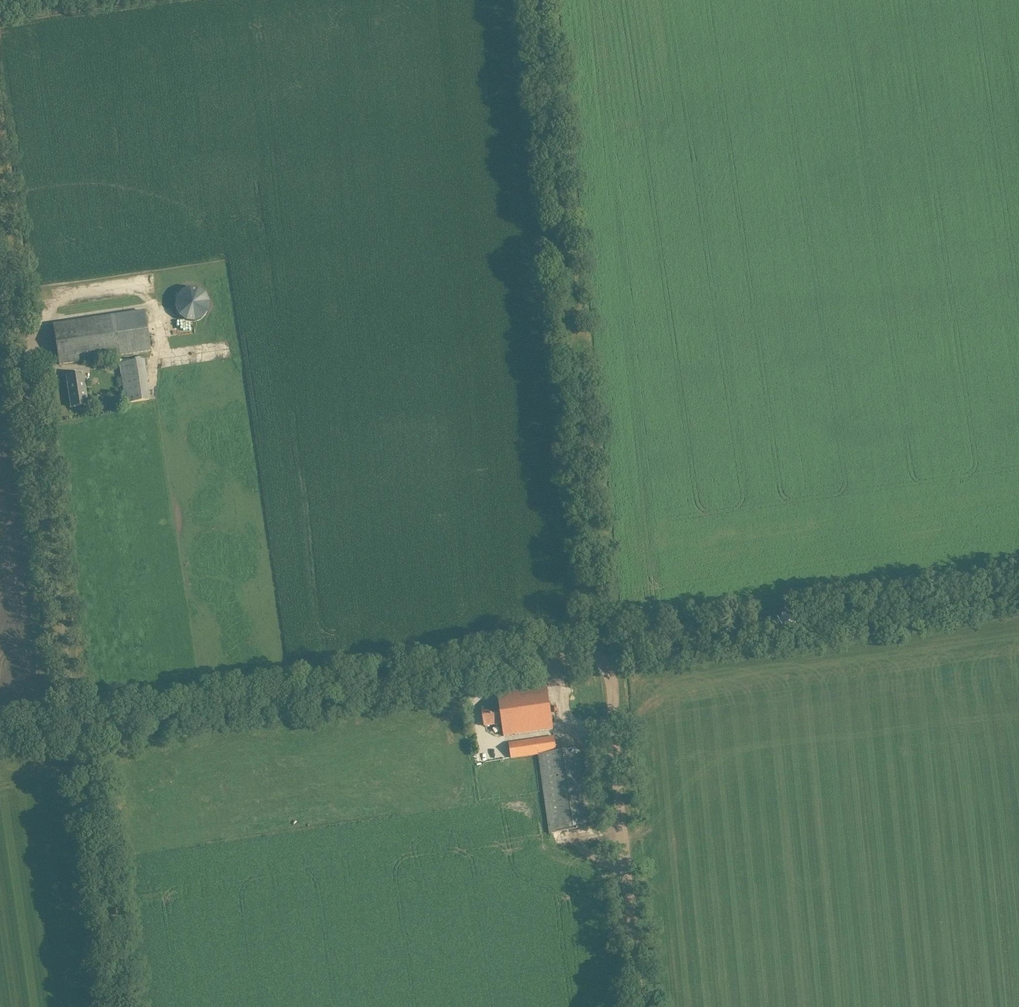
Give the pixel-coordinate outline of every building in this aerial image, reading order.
[(177,299),(176,308),(179,316),(186,320),(194,321),(203,318),(208,311),(209,303),(206,295),(198,289),(189,288),(181,292),(177,299)] [(59,364),(131,354),(150,351),(144,312),(53,325),(59,364)] [(120,363),(126,403),(150,400),(145,360),(120,363)] [(82,373),(77,374),(67,375),(71,407),(86,405),(82,373)] [(483,709),(485,719),(486,727),(502,724),(504,736),(554,729),(548,687),(498,695),(500,706),(483,709)] [(539,754),(551,834),(599,827),(587,747),(557,752),(555,737),(509,743),(512,758),(539,754)]
